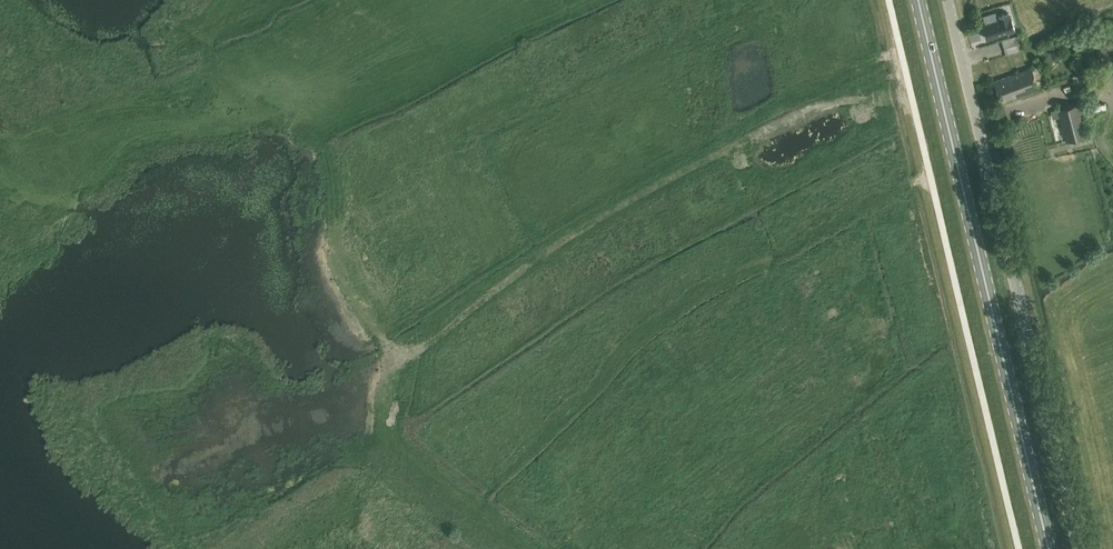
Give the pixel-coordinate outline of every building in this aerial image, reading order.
[(999,20),(982,25),(986,38),(1015,29),(1011,16),(1010,17),(1009,13),(997,16),(999,20)] [(1022,49),(1018,36),(1001,40),(1005,54),(1022,49)] [(1024,69),(993,81),(1001,102),(1032,90),(1032,91),(1039,88),(1031,67),(1024,69)] [(1086,135),(1078,104),(1058,109),(1066,141),(1086,135)] [(1014,133),(1010,123),(1005,125),(1009,135),(1014,133)] [(1065,140),(1063,131),(1055,133),(1058,142),(1065,140)]
